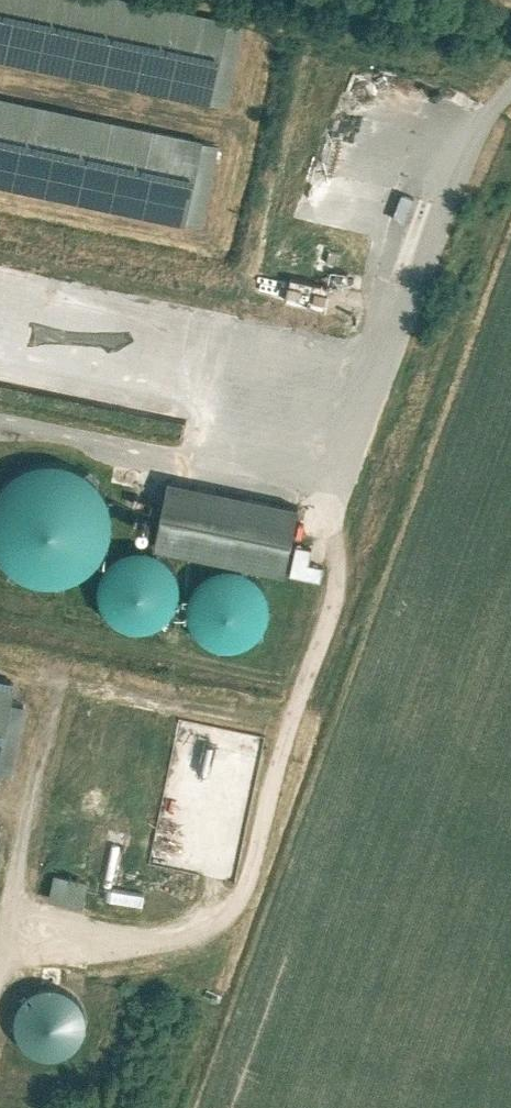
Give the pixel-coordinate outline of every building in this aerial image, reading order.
[(163,0),(0,0),(0,50),(203,94),(220,12),(163,0)] [(179,214),(196,132),(0,90),(0,176),(179,214)] [(407,220),(419,197),(406,190),(394,213),(407,220)] [(291,294),(328,304),(333,285),(296,275),(291,294)] [(31,450),(9,454),(0,458),(0,563),(15,569),(36,570),(47,568),(66,558),(77,546),(87,527),(88,498),(75,472),(59,458),(31,450)] [(278,490),(151,464),(138,526),(266,552),(278,490)] [(155,555),(143,543),(130,537),(115,537),(103,541),(92,550),(85,562),(83,571),(84,584),(89,597),(99,606),(110,612),(121,614),(134,612),(149,603),(157,592),(160,581),(160,568),(155,555)] [(238,573),(226,560),(213,555),(199,555),(187,559),(176,568),(169,580),(167,588),(168,601),(173,614),(182,623),(193,629),(204,630),(217,629),(232,619),(239,609),(243,598),(243,585),(238,573)] [(0,672),(0,764),(23,677),(0,672)] [(87,907),(94,880),(58,871),(51,898),(87,907)] [(88,1051),(84,987),(24,991),(29,1055),(88,1051)]
